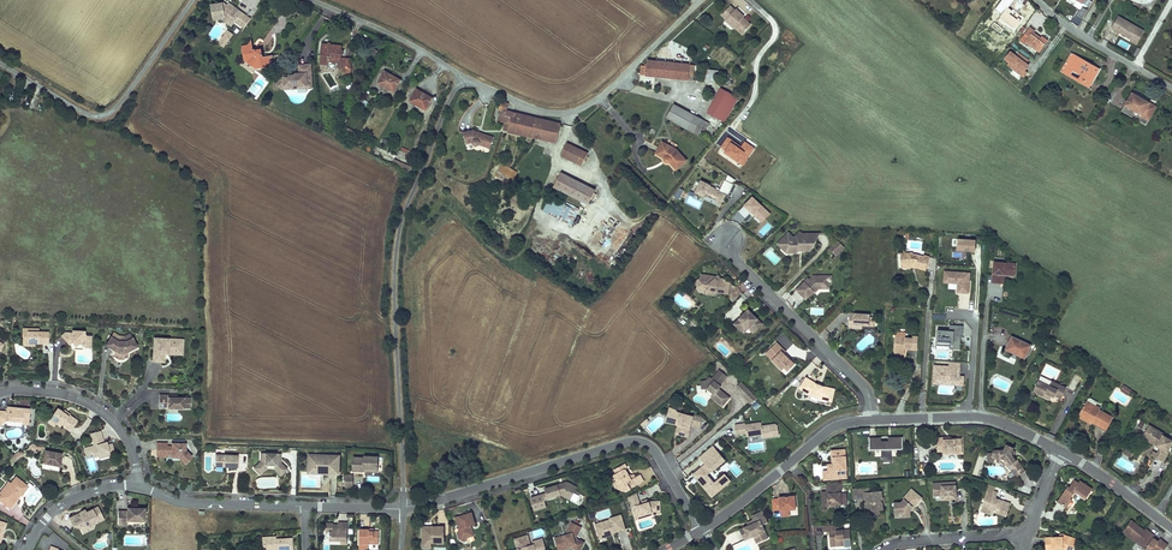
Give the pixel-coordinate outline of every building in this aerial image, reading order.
[(238,26),(244,15),(230,6),(226,6),(227,8),(223,9),(222,4),(210,6),(211,18),(224,16),(233,23),(238,26)] [(743,34),(751,26),(743,19),(744,18),(737,10),(735,11),(731,7),(722,15),(727,20),(726,21),(734,28),(735,27),(743,34)] [(224,16),(211,18),(212,22),(221,20),(231,26),(233,23),(224,16)] [(1145,31),(1119,16),(1112,27),(1117,30),(1119,27),(1122,29),(1121,31),(1132,38),(1131,39),(1130,40),(1137,44),(1145,31)] [(1121,31),(1122,29),(1119,27),(1117,30),(1131,39),(1132,38),(1121,31)] [(223,36),(228,40),(232,35),(227,31),(223,36)] [(1044,44),(1032,34),(1025,42),(1038,52),(1044,44)] [(228,40),(223,36),(217,43),(222,47),(228,40)] [(341,59),(341,46),(321,46),(320,66),(327,66),(328,64),(337,64),(341,64),(341,59)] [(1026,57),(1016,50),(1013,53),(1010,51),(1004,58),(1009,62),(1008,64),(1023,76),(1026,72),(1024,70),(1028,65),(1023,61),(1026,57)] [(267,69),(263,58),(247,51),(235,54),(239,67),(253,73),(267,69)] [(1072,68),(1079,57),(1073,53),(1063,71),(1079,81),(1082,76),(1084,78),(1085,76),(1072,68)] [(1101,70),(1079,57),(1072,68),(1085,76),(1084,78),(1082,76),(1079,81),(1091,88),(1101,70)] [(345,59),(341,59),(341,64),(337,64),(337,69),(345,69),(345,59)] [(694,63),(648,60),(647,65),(642,65),(641,75),(693,79),(694,63)] [(310,88),(308,65),(296,66),(296,75),(293,75),(292,76),(287,77),(282,77),(280,76),(273,84),(280,90),(282,87),(288,86),(288,87),(292,89),(292,90),(294,90),(294,89),(298,87),(305,86),(305,90),(310,89),(310,88)] [(719,69),(705,67),(704,80),(718,82),(719,69)] [(1012,70),(1010,74),(1019,79),(1021,76),(1012,70)] [(381,73),(375,84),(392,93),(398,81),(381,73)] [(740,96),(724,88),(711,113),(728,121),(740,96)] [(416,91),(410,102),(426,111),(432,100),(416,91)] [(1136,93),(1125,112),(1148,124),(1158,105),(1151,101),(1150,103),(1140,98),(1142,96),(1136,93)] [(504,131),(557,142),(560,124),(532,116),(508,110),(509,102),(504,100),(503,105),(499,103),(498,109),(501,109),(498,121),(506,122),(504,131)] [(711,121),(675,105),(667,121),(704,137),(711,121)] [(477,144),(477,143),(487,147),(492,136),(471,128),(462,130),(464,142),(470,141),(471,142),(471,143),(472,144),(473,145),(475,145),(476,144),(477,144)] [(717,151),(742,167),(755,147),(744,140),(740,146),(726,137),(717,151)] [(583,151),(568,143),(561,155),(576,163),(583,151)] [(675,149),(662,143),(657,154),(664,158),(663,160),(663,161),(663,162),(663,163),(664,163),(665,164),(666,164),(667,164),(667,163),(668,163),(669,162),(675,169),(684,161),(675,149)] [(407,158),(410,150),(403,146),(399,155),(407,158)] [(588,153),(583,151),(576,163),(581,165),(588,153)] [(514,178),(518,172),(503,163),(497,172),(509,179),(511,176),(514,178)] [(594,191),(560,174),(553,189),(586,207),(594,191)] [(702,181),(696,192),(705,196),(705,195),(709,197),(712,199),(712,198),(716,200),(717,199),(722,202),(725,196),(723,195),(724,193),(726,194),(729,195),(734,184),(725,180),(720,191),(710,186),(710,185),(702,181)] [(550,195),(544,208),(569,220),(575,207),(550,195)] [(749,213),(760,223),(770,213),(752,195),(737,211),(745,218),(749,213)] [(691,197),(689,203),(699,207),(701,201),(691,197)] [(599,238),(598,242),(604,245),(611,230),(599,225),(595,236),(599,238)] [(789,231),(785,235),(788,238),(783,244),(790,251),(798,250),(800,249),(800,246),(813,246),(813,241),(818,241),(818,236),(817,231),(802,232),(800,230),(794,236),(789,231)] [(788,238),(785,235),(778,242),(787,251),(790,251),(783,244),(788,238)] [(848,243),(841,236),(833,245),(838,250),(842,245),(844,247),(848,243)] [(976,241),(957,239),(956,252),(975,253),(976,241)] [(918,251),(918,249),(906,248),(905,260),(917,260),(920,261),(920,264),(931,266),(934,253),(928,251),(927,254),(918,251)] [(1020,276),(1021,266),(999,264),(997,286),(1006,286),(1007,277),(1009,277),(1009,275),(1020,276)] [(972,294),(974,274),(948,271),(947,283),(961,284),(960,293),(972,294)] [(700,292),(703,292),(707,289),(715,291),(717,291),(717,292),(729,293),(731,283),(726,282),(726,281),(725,279),(721,278),(720,281),(719,281),(715,276),(707,275),(707,279),(705,280),(702,280),(701,278),(696,281),(695,286),(700,292)] [(797,289),(806,298),(814,291),(815,292),(819,288),(825,288),(825,281),(828,282),(828,275),(814,275),(810,279),(807,282),(805,281),(797,289)] [(763,324),(749,310),(736,323),(736,326),(742,332),(743,331),(745,333),(754,333),(763,324)] [(873,315),(873,313),(853,311),(852,325),(863,326),(863,323),(867,323),(873,324),(873,315)] [(952,331),(940,330),(938,349),(952,350),(952,349),(962,350),(963,336),(965,336),(966,326),(952,325),(952,331)] [(33,329),(33,326),(24,326),(23,343),(35,343),(35,341),(28,341),(28,336),(25,336),(25,329),(33,329)] [(28,336),(28,341),(35,341),(49,341),(49,330),(40,330),(40,327),(33,326),(33,329),(25,329),(25,336),(28,336)] [(70,342),(72,340),(75,340),(75,341),(82,342),(85,345),(91,339),(87,333),(85,332),(85,329),(73,328),(73,330),(66,330),(62,333),(70,342)] [(107,342),(116,348),(116,349),(115,350),(115,351),(115,352),(115,353),(115,354),(118,354),(118,356),(124,356),(124,354),(127,355),(127,354),(128,354),(128,353),(128,352),(128,351),(128,350),(128,349),(127,349),(138,344),(131,331),(125,334),(120,333),(114,330),(107,342)] [(920,347),(920,334),(913,334),(913,336),(909,336),(909,332),(900,331),(900,336),(900,341),(896,341),(896,349),(907,350),(907,346),(920,347)] [(182,337),(155,336),(154,359),(161,360),(162,351),(166,352),(166,349),(176,350),(176,348),(181,348),(182,337)] [(1035,345),(1016,336),(1009,350),(1028,359),(1035,345)] [(185,338),(182,337),(181,348),(176,348),(176,350),(166,349),(166,352),(184,353),(185,338)] [(787,352),(778,343),(770,351),(777,357),(775,359),(779,364),(777,365),(783,371),(785,369),(789,372),(796,365),(785,354),(787,352)] [(777,357),(770,351),(767,354),(777,365),(779,364),(775,359),(777,357)] [(951,367),(936,365),(935,383),(941,383),(941,380),(958,382),(958,385),(964,385),(965,377),(961,377),(962,363),(952,362),(951,367)] [(712,397),(723,407),(731,398),(719,388),(729,377),(721,370),(714,378),(711,376),(708,380),(702,381),(703,388),(708,388),(715,394),(712,397)] [(1054,380),(1052,385),(1040,379),(1036,388),(1034,391),(1046,396),(1051,399),(1052,396),(1055,391),(1058,392),(1057,396),(1063,399),(1068,387),(1054,380)] [(818,388),(819,386),(809,380),(803,390),(814,397),(821,400),(834,402),(837,391),(825,388),(825,390),(818,388)] [(761,399),(743,382),(738,387),(745,393),(743,394),(753,405),(761,399)] [(1126,386),(1121,382),(1118,387),(1123,390),(1126,386)] [(168,395),(168,393),(159,393),(159,405),(167,405),(167,407),(184,407),(184,406),(184,403),(190,403),(191,396),(177,395),(168,395)] [(821,400),(814,397),(812,401),(820,404),(833,407),(834,402),(821,400)] [(1087,400),(1081,412),(1094,419),(1093,421),(1108,429),(1114,417),(1100,409),(1101,408),(1096,405),(1098,401),(1091,397),(1089,398),(1087,400)] [(31,406),(8,403),(8,408),(0,407),(0,420),(3,420),(7,417),(16,418),(23,419),(23,420),(29,421),(31,406)] [(70,429),(78,418),(69,412),(69,413),(64,409),(58,406),(50,417),(56,421),(61,424),(62,423),(70,429)] [(670,409),(668,418),(673,420),(675,423),(680,424),(679,426),(682,427),(679,435),(688,438),(692,425),(694,418),(678,413),(677,411),(670,409)] [(1094,419),(1081,412),(1078,417),(1107,431),(1108,429),(1093,421),(1094,419)] [(704,418),(695,416),(694,418),(692,425),(701,428),(704,418)] [(765,437),(780,435),(779,425),(776,424),(763,426),(763,422),(747,424),(747,423),(736,424),(738,436),(748,435),(748,436),(757,434),(757,436),(764,435),(765,437)] [(1165,434),(1150,425),(1145,435),(1159,443),(1157,446),(1161,449),(1159,453),(1156,458),(1165,463),(1171,454),(1169,453),(1171,447),(1171,440),(1164,436),(1165,434)] [(94,443),(84,446),(86,454),(93,452),(94,455),(99,453),(99,452),(111,448),(114,448),(112,441),(108,442),(105,443),(104,440),(101,428),(90,431),(94,443)] [(1159,443),(1145,435),(1143,438),(1157,446),(1159,443)] [(880,438),(869,438),(869,449),(881,449),(881,463),(892,462),(891,449),(902,448),(902,437),(888,438),(888,440),(880,441),(880,438)] [(946,437),(936,438),(936,452),(943,452),(943,449),(949,449),(949,453),(961,453),(960,440),(950,440),(946,440),(946,437)] [(177,457),(180,457),(185,462),(190,457),(185,451),(185,445),(172,444),(172,447),(166,446),(166,443),(157,442),(156,455),(165,456),(166,453),(172,453),(171,456),(177,457)] [(991,453),(985,453),(986,461),(991,461),(991,457),(995,457),(1000,457),(1004,462),(1006,461),(1011,468),(1010,470),(1015,478),(1024,471),(1016,460),(1013,460),(1012,458),(1009,454),(1011,451),(1013,448),(1006,444),(1002,451),(991,451),(991,453)] [(700,458),(706,465),(720,454),(714,447),(700,458)] [(61,463),(63,451),(46,448),(44,460),(61,463)] [(23,450),(20,449),(13,453),(17,457),(23,453),(23,450)] [(841,475),(846,475),(844,449),(830,450),(831,461),(833,461),(833,464),(827,464),(828,470),(827,470),(827,479),(841,478),(841,475)] [(1134,454),(1126,450),(1123,456),(1131,460),(1134,454)] [(260,454),(260,462),(253,469),(257,473),(262,468),(264,468),(264,465),(274,465),(274,468),(278,471),(283,466),(279,463),(280,454),(260,454)] [(339,473),(339,455),(315,454),(315,460),(309,460),(308,468),(315,468),(315,472),(339,473)] [(720,454),(706,465),(707,466),(707,467),(703,470),(695,476),(712,497),(731,482),(725,476),(715,484),(708,476),(726,462),(720,454)] [(379,468),(379,455),(364,455),(364,457),(353,457),(353,470),(364,471),(364,467),(379,468)] [(238,457),(215,456),(215,468),(238,468),(238,457)] [(1000,457),(995,457),(995,459),(998,459),(1008,471),(1010,470),(1011,468),(1006,461),(1004,462),(1000,457)] [(631,477),(629,478),(625,470),(627,468),(625,465),(615,470),(617,475),(614,476),(617,482),(619,485),(623,486),(622,491),(627,492),(641,484),(637,477),(633,480),(631,477)] [(286,469),(283,466),(278,471),(274,468),(273,469),(279,476),(286,469)] [(0,491),(0,498),(7,503),(18,490),(21,492),(22,493),(29,485),(17,475),(12,481),(10,484),(11,484),(9,486),(6,483),(0,491)] [(353,475),(345,475),(344,487),(353,487),(353,475)] [(567,482),(545,489),(548,499),(561,495),(567,493),(573,496),(577,488),(567,482)] [(622,491),(623,486),(619,485),(617,482),(614,484),(616,489),(622,491)] [(841,482),(826,484),(826,491),(821,492),(822,499),(827,499),(829,501),(829,504),(836,504),(847,503),(846,493),(840,494),(840,489),(842,489),(841,482)] [(1066,492),(1064,490),(1056,501),(1066,509),(1071,502),(1069,500),(1074,493),(1083,499),(1090,490),(1078,482),(1077,484),(1073,482),(1069,488),(1066,492)] [(954,483),(932,485),(933,496),(942,496),(942,500),(955,499),(954,483)] [(987,489),(981,507),(986,512),(991,516),(995,512),(1005,516),(1009,504),(994,499),(996,493),(993,492),(995,486),(989,484),(987,490),(987,489)] [(899,510),(894,510),(895,516),(901,516),(901,518),(911,517),(910,511),(912,508),(920,499),(910,489),(902,499),(903,500),(900,504),(898,504),(899,510)] [(21,492),(18,490),(7,503),(10,506),(21,492)] [(869,490),(857,491),(858,500),(864,500),(865,511),(878,510),(882,509),(880,493),(869,494),(869,490)] [(636,493),(629,498),(634,516),(642,514),(642,516),(649,514),(649,516),(653,515),(660,516),(660,503),(653,504),(648,506),(644,507),(641,508),(636,493)] [(777,499),(770,500),(771,511),(794,510),(793,497),(777,498),(777,499)] [(921,502),(920,499),(912,508),(916,508),(921,502)] [(103,514),(99,505),(86,511),(87,512),(84,514),(82,510),(70,516),(74,524),(80,521),(82,527),(88,524),(92,527),(95,521),(98,520),(97,517),(103,514)] [(128,521),(145,522),(145,506),(128,505),(128,507),(128,508),(119,508),(118,521),(128,521)] [(747,522),(742,525),(747,535),(751,533),(755,534),(758,538),(767,533),(760,521),(765,518),(759,507),(749,512),(751,515),(753,519),(747,522)] [(471,512),(456,517),(459,529),(457,533),(459,538),(464,541),(467,537),(474,535),(471,525),(475,524),(471,512)] [(605,534),(606,538),(611,536),(612,534),(614,533),(626,530),(621,515),(611,519),(611,520),(610,520),(595,524),(599,536),(605,534)] [(1142,530),(1129,520),(1123,529),(1129,533),(1146,546),(1144,547),(1143,549),(1163,549),(1167,545),(1159,539),(1157,541),(1152,537),(1142,530)] [(348,540),(348,521),(338,521),(338,523),(338,526),(334,526),(333,526),(333,531),(330,531),(330,540),(342,540),(348,540)] [(571,548),(575,549),(581,549),(584,543),(576,538),(581,528),(571,522),(564,535),(554,538),(557,548),(566,545),(567,547),(570,546),(571,548)] [(838,524),(823,525),(823,532),(828,531),(829,543),(844,542),(844,546),(850,546),(849,529),(839,530),(838,524)] [(738,527),(743,537),(747,535),(742,525),(738,527)] [(443,543),(443,526),(422,526),(421,542),(430,542),(432,542),(432,541),(436,541),(436,542),(436,543),(443,543)] [(380,543),(380,530),(375,530),(370,530),(370,528),(360,528),(360,543),(380,543)] [(1142,530),(1152,537),(1153,535),(1144,528),(1142,530)] [(1045,537),(1046,548),(1052,547),(1061,546),(1068,549),(1070,549),(1072,545),(1068,543),(1071,538),(1062,533),(1060,535),(1058,535),(1045,537)] [(1144,547),(1146,546),(1129,533),(1127,535),(1144,547)] [(290,537),(275,538),(275,536),(262,537),(263,549),(273,548),(273,549),(283,549),(291,549),(290,537)] [(542,539),(533,542),(533,545),(530,546),(527,536),(515,540),(518,549),(517,549),(545,549),(542,539)] [(48,539),(46,549),(71,549),(63,545),(57,544),(57,542),(48,539)]
